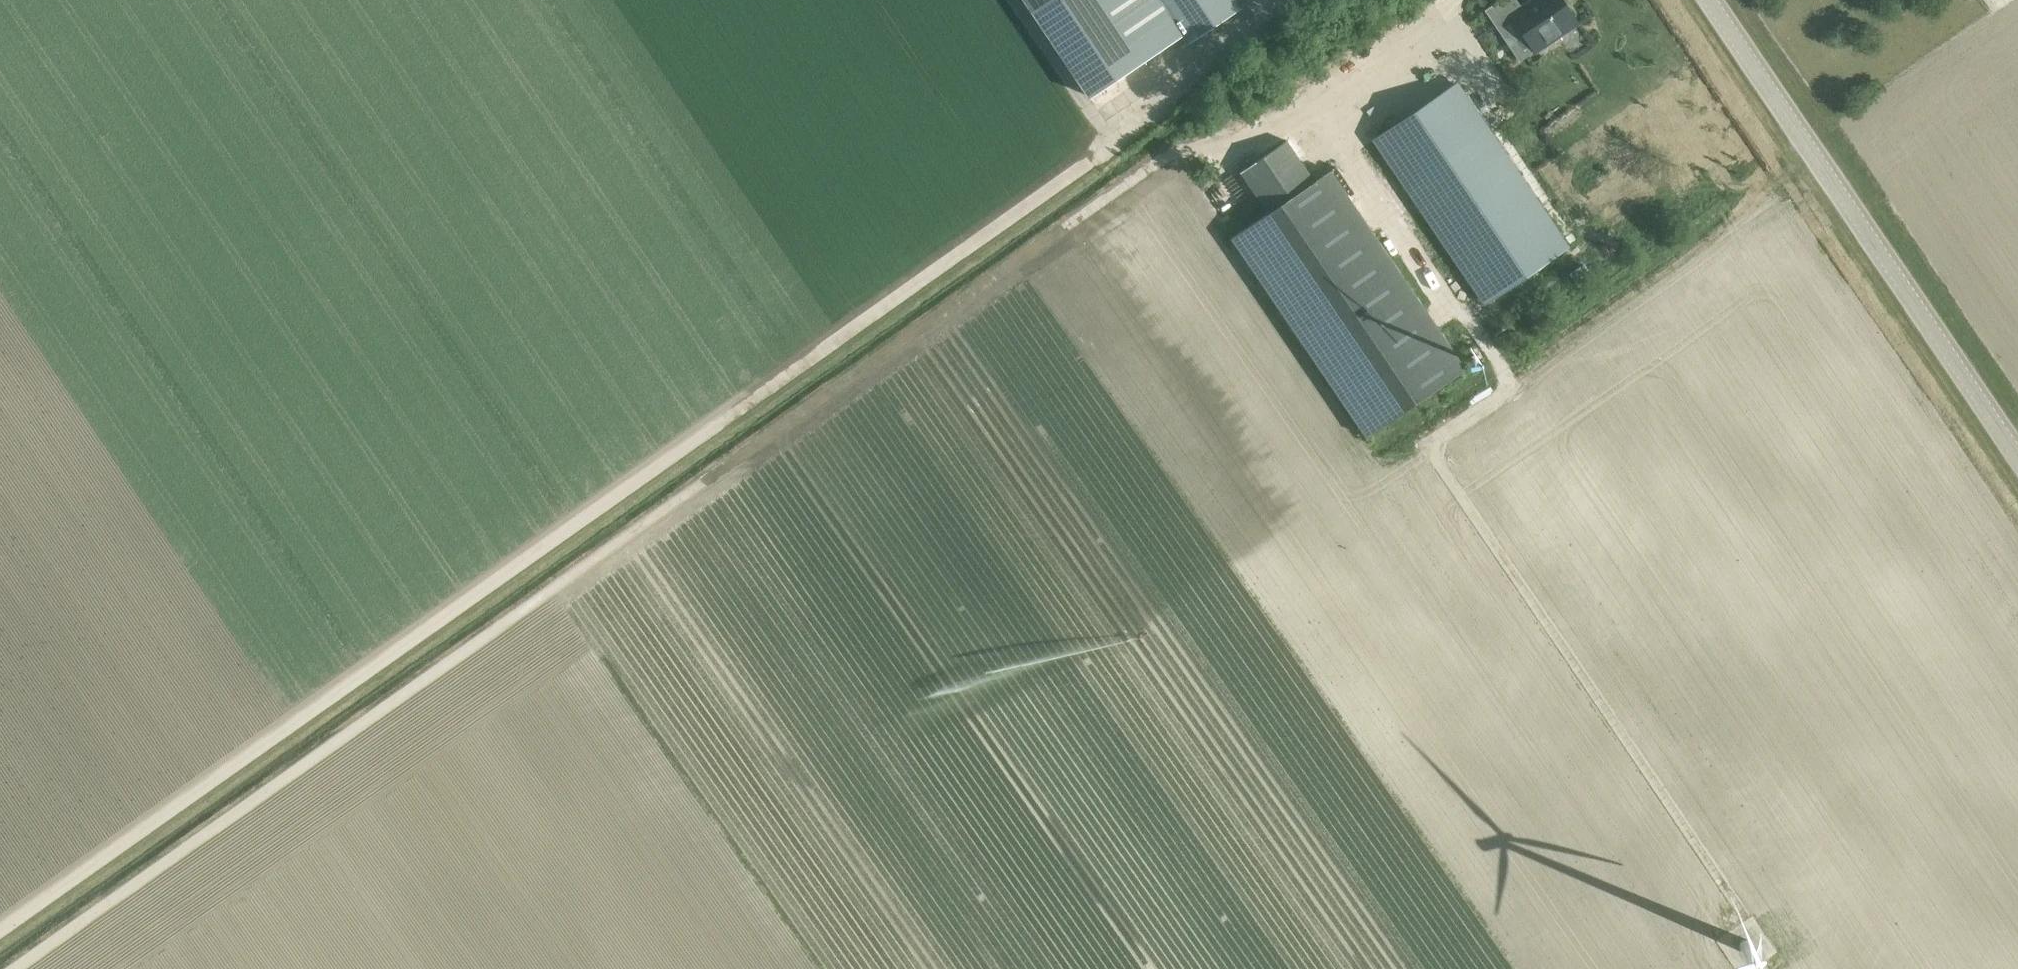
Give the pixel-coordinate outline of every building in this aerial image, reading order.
[(1237,0),(1025,0),(1090,97),(1184,35),(1189,42),(1242,7),(1237,0)] [(1512,15),(1536,51),(1578,23),(1563,0),(1533,0),(1521,8),(1515,0),(1502,0),(1486,11),(1496,26),(1512,15)] [(1376,140),(1485,301),(1566,246),(1457,85),(1376,140)] [(1240,172),(1268,214),(1232,238),(1367,437),(1466,369),(1331,171),(1314,182),(1286,141),(1240,172)]
